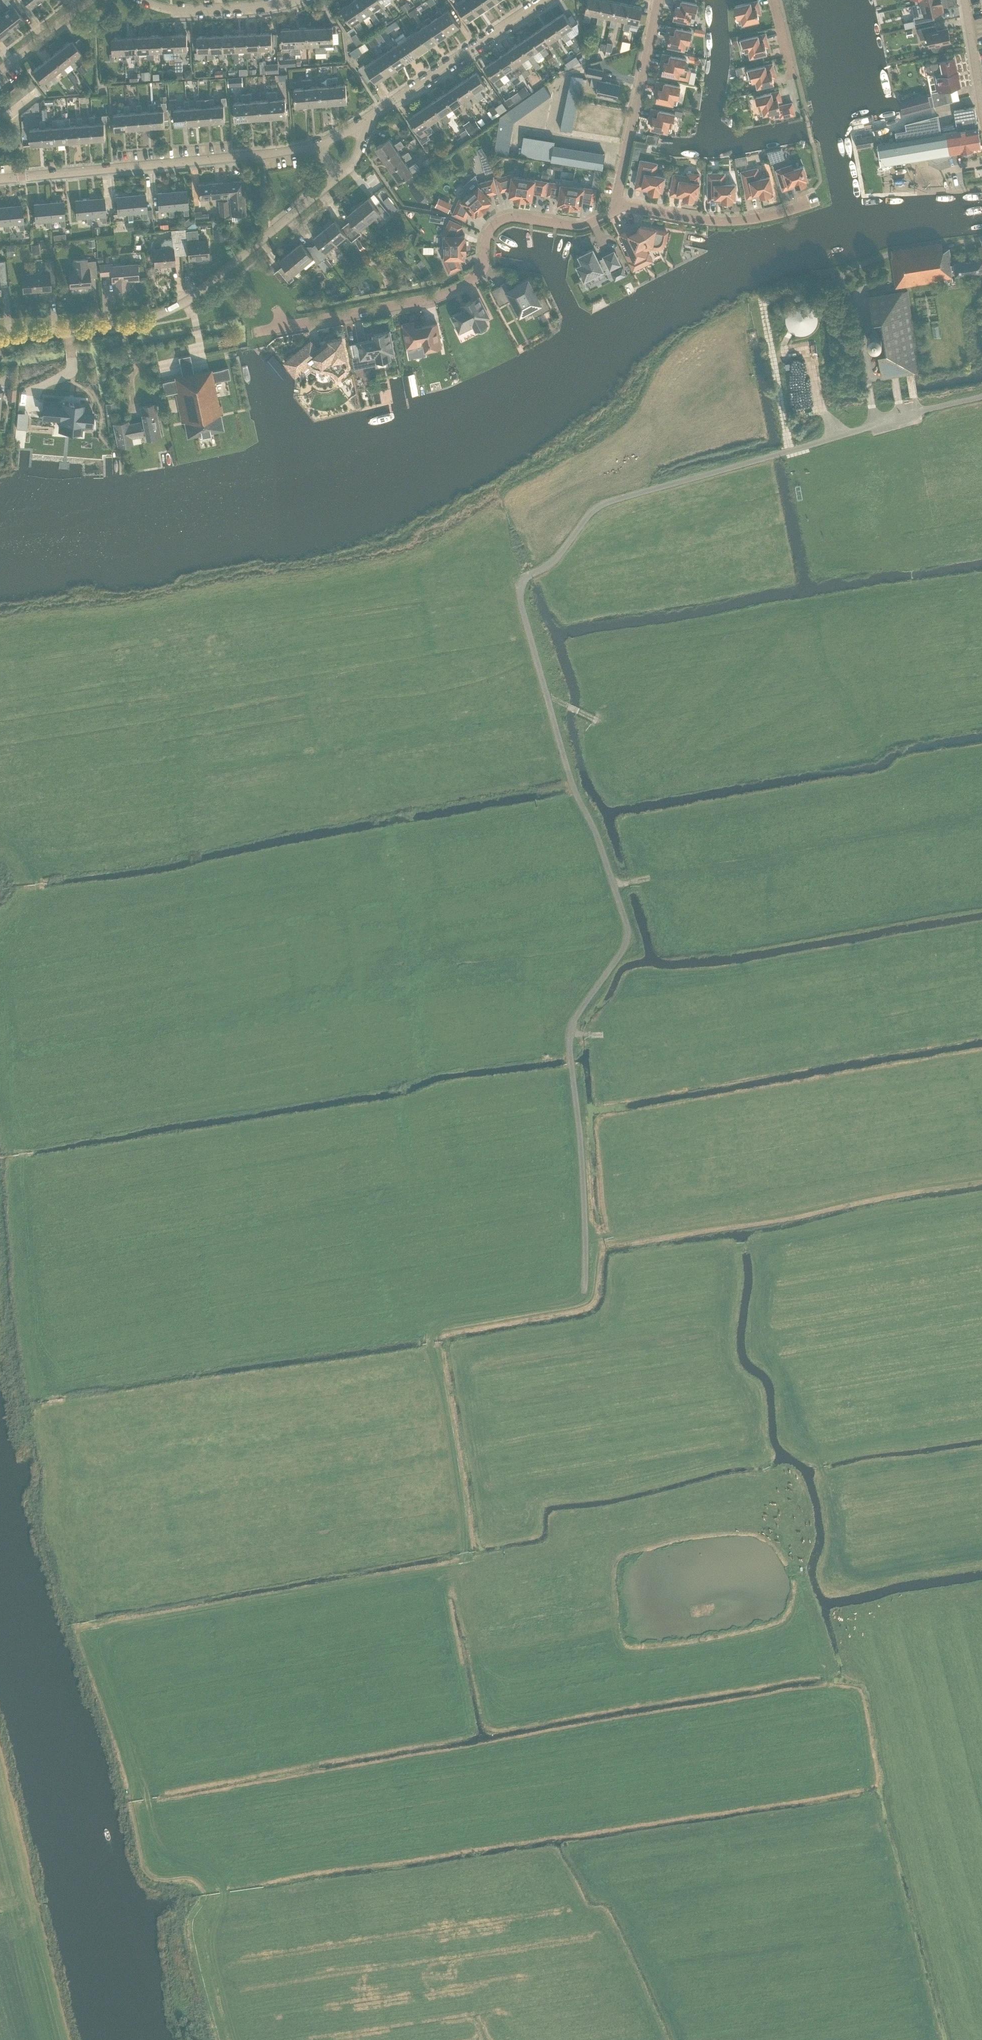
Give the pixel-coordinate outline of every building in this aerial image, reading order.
[(10,8),(1,15),(12,30),(24,20),(13,6),(8,0),(3,0),(10,8)] [(30,8),(41,0),(24,0),(30,8)] [(373,10),(366,0),(353,0),(352,1),(362,17),(368,13),(375,23),(379,20),(373,10)] [(373,10),(383,3),(381,0),(366,0),(373,10)] [(467,20),(478,12),(469,0),(462,0),(457,4),(467,20)] [(488,5),(485,0),(469,0),(478,12),(488,5)] [(598,14),(599,14),(602,0),(588,0),(587,2),(584,20),(590,21),(591,13),(598,14)] [(612,17),(615,2),(608,0),(602,0),(599,14),(598,14),(597,23),(603,24),(605,16),(612,17)] [(691,14),(695,15),(697,3),(682,0),(674,0),(672,8),(675,9),(674,18),(677,18),(685,20),(686,20),(690,21),(691,14)] [(743,23),(759,19),(757,11),(760,10),(758,0),(735,5),(738,17),(741,16),(743,23)] [(941,12),(944,11),(942,5),(941,0),(936,0),(921,3),(922,10),(918,11),(919,16),(913,17),(915,23),(933,19),(931,13),(940,11),(941,12)] [(352,24),(362,17),(352,1),(341,8),(352,24)] [(411,6),(407,1),(400,6),(404,11),(411,6)] [(625,20),(629,4),(615,2),(612,17),(610,26),(616,27),(618,18),(625,20)] [(639,23),(642,7),(629,4),(625,20),(623,28),(629,30),(631,21),(639,23)] [(415,7),(407,12),(410,17),(418,11),(415,7)] [(438,16),(449,32),(459,25),(448,9),(438,16)] [(573,26),(564,13),(552,20),(561,34),(566,41),(570,38),(571,37),(566,30),(573,26)] [(0,39),(12,30),(1,15),(0,16),(0,39)] [(438,39),(449,32),(438,16),(427,23),(438,39)] [(552,20),(541,28),(550,41),(555,49),(560,45),(555,38),(561,34),(552,20)] [(438,39),(427,23),(417,30),(428,46),(438,39)] [(930,45),(931,45),(932,48),(932,49),(933,49),(934,50),(935,50),(936,50),(937,50),(942,49),(941,43),(950,41),(947,29),(935,32),(934,25),(918,29),(920,39),(928,38),(930,45)] [(321,57),(320,26),(307,27),(308,44),(317,44),(317,47),(316,48),(316,57),(321,57)] [(334,43),(333,26),(320,26),(321,57),(327,56),(326,47),(324,47),(324,44),(334,43)] [(684,48),(685,42),(689,42),(691,31),(668,26),(666,36),(670,36),(668,45),(684,48)] [(308,44),(307,27),(294,28),(296,53),(301,53),(301,48),(299,48),(299,45),(308,44)] [(290,49),(290,53),(296,53),(294,28),(282,28),(282,46),(292,45),(292,49),(290,49)] [(544,45),(550,41),(541,28),(530,36),(539,49),(543,56),(549,53),(544,45)] [(630,30),(623,29),(621,41),(627,43),(630,30)] [(418,53),(428,46),(417,30),(407,37),(418,53)] [(273,48),(272,32),(259,33),(260,49),(257,49),(257,56),(262,56),(261,49),(273,48)] [(351,35),(357,43),(361,40),(356,32),(351,35)] [(375,35),(380,42),(385,39),(380,32),(375,35)] [(398,43),(396,44),(407,60),(418,53),(407,37),(403,32),(395,38),(398,43)] [(188,49),(187,33),(174,34),(175,50),(172,50),(172,58),(175,57),(175,69),(175,70),(183,69),(182,58),(180,57),(180,50),(188,49)] [(244,49),(247,49),(247,33),(234,34),(235,50),(232,50),(232,58),(234,57),(234,61),(238,61),(239,60),(238,50),(244,49)] [(251,49),(257,49),(260,49),(259,33),(247,33),(247,49),(244,49),(245,57),(251,57),(251,49)] [(749,50),(750,56),(767,52),(765,44),(768,43),(766,33),(740,39),(742,51),(749,50)] [(154,51),(159,51),(163,51),(162,34),(149,35),(150,51),(147,52),(147,59),(152,59),(154,57),(154,51)] [(162,34),(163,51),(159,51),(160,58),(164,58),(164,51),(172,50),(175,50),(174,34),(162,34)] [(223,51),(222,34),(209,35),(210,51),(207,51),(207,59),(212,59),(214,57),(214,51),(220,51),(223,51)] [(235,50),(234,34),(222,34),(223,51),(220,51),(220,58),(225,58),(224,50),(232,50),(235,50)] [(150,51),(149,35),(137,36),(138,52),(135,52),(135,60),(140,59),(139,52),(147,52),(150,51)] [(207,51),(210,51),(209,35),(197,36),(198,52),(195,52),(195,59),(200,59),(202,57),(201,52),(207,51)] [(122,53),(125,53),(125,36),(112,37),(113,53),(110,53),(110,61),(115,61),(114,53),(122,53)] [(138,52),(137,36),(125,36),(125,53),(122,53),(123,60),(127,60),(127,56),(129,56),(130,54),(130,52),(135,52),(138,52)] [(374,36),(368,41),(372,47),(378,42),(374,36)] [(539,49),(530,36),(519,43),(528,56),(527,56),(536,69),(540,66),(537,61),(537,60),(533,53),(539,49)] [(69,62),(73,68),(77,65),(72,59),(81,52),(71,39),(60,48),(70,61),(69,62)] [(528,56),(519,43),(508,51),(516,64),(525,76),(530,73),(521,61),(527,56),(528,56)] [(397,67),(407,60),(396,44),(386,51),(397,67)] [(358,46),(350,52),(351,54),(354,58),(355,57),(362,52),(359,46),(358,46)] [(584,46),(586,63),(590,63),(592,47),(584,46)] [(69,62),(70,61),(60,48),(51,55),(61,68),(59,70),(63,75),(67,73),(62,67),(69,62)] [(376,58),(387,74),(397,67),(386,51),(376,58)] [(510,68),(516,64),(508,51),(496,58),(505,71),(505,72),(510,79),(515,75),(510,68)] [(550,53),(546,56),(550,62),(555,59),(550,53)] [(664,64),(662,72),(678,75),(677,78),(689,80),(691,70),(684,68),(686,58),(663,53),(661,63),(664,64)] [(351,54),(350,55),(350,59),(351,60),(355,66),(359,63),(357,60),(355,57),(354,58),(351,54)] [(59,70),(61,68),(51,55),(41,63),(51,76),(49,77),(54,83),(57,80),(53,74),(59,70)] [(376,82),(387,74),(376,58),(365,65),(364,64),(359,68),(367,80),(372,76),(376,82)] [(499,76),(505,72),(505,71),(496,58),(485,66),(499,86),(504,83),(499,76)] [(928,96),(928,94),(899,101),(903,114),(948,102),(945,89),(960,86),(953,58),(930,63),(929,63),(928,63),(927,64),(926,65),(926,66),(925,67),(925,69),(926,70),(926,71),(927,72),(928,73),(929,73),(930,73),(931,73),(933,73),(938,90),(931,92),(932,95),(928,96)] [(266,61),(260,61),(260,73),(266,73),(279,73),(278,63),(266,64),(266,61)] [(49,77),(51,76),(41,63),(32,70),(41,83),(39,85),(44,91),(47,88),(43,82),(49,77)] [(772,74),(775,73),(773,63),(747,69),(749,81),(756,80),(757,86),(774,82),(772,74)] [(77,68),(82,74),(87,70),(82,64),(77,68)] [(600,81),(600,78),(601,78),(603,70),(588,67),(587,75),(592,76),(590,85),(598,87),(597,95),(603,96),(603,97),(608,98),(608,97),(616,99),(619,85),(611,83),(611,82),(606,81),(606,82),(600,81)] [(477,72),(465,79),(474,93),(479,100),(484,97),(479,89),(486,85),(477,72)] [(69,76),(68,76),(74,83),(78,81),(72,73),(69,76)] [(583,77),(572,75),(570,84),(581,86),(583,77)] [(36,85),(28,76),(24,79),(31,89),(36,85)] [(228,86),(243,85),(242,76),(228,77),(228,86)] [(332,77),(334,102),(347,101),(346,84),(336,85),(336,81),(338,81),(337,76),(332,77)] [(329,85),(320,86),(321,103),(334,102),(332,77),(327,77),(327,82),(329,82),(329,85)] [(312,78),(307,79),(309,104),(321,103),(320,86),(311,87),(310,83),(312,83),(312,78)] [(26,93),(31,89),(24,79),(19,83),(26,93)] [(296,105),(309,104),(307,79),(301,79),(302,84),(303,84),(304,87),(294,88),(296,105)] [(474,93),(465,79),(454,87),(463,100),(468,108),(473,104),(468,97),(474,93)] [(87,87),(84,80),(77,83),(80,90),(87,87)] [(673,103),(674,97),(678,97),(680,85),(657,81),(655,90),(658,91),(656,100),(673,103)] [(22,96),(26,93),(19,83),(14,87),(22,96)] [(581,86),(570,84),(568,93),(579,95),(581,86)] [(499,95),(505,92),(502,86),(496,90),(499,95)] [(525,86),(518,91),(522,98),(530,93),(528,90),(525,86)] [(551,95),(544,86),(537,91),(543,100),(551,95)] [(14,87),(10,90),(17,100),(22,96),(14,87)] [(457,104),(463,100),(454,87),(443,95),(452,108),(457,115),(462,112),(457,104)] [(13,103),(17,100),(10,90),(5,94),(13,103)] [(268,96),(268,99),(259,100),(261,117),(273,116),(271,91),(266,91),(266,96),(268,96)] [(271,91),(273,116),(286,115),(285,98),(276,99),(275,95),(277,95),(277,91),(271,91)] [(536,105),(543,100),(537,91),(529,96),(536,105)] [(781,100),(779,91),(756,96),(759,108),(762,107),(764,113),(771,112),(772,116),(783,114),(784,116),(795,114),(792,102),(779,105),(778,101),(781,100)] [(251,97),(251,92),(246,93),(248,118),(261,117),(259,100),(250,101),(250,97),(251,97)] [(234,102),(235,119),(248,118),(246,93),(241,93),(241,98),(243,98),(243,101),(234,102)] [(579,95),(568,93),(566,102),(577,104),(579,95)] [(13,103),(5,94),(1,97),(8,107),(13,103)] [(446,112),(452,108),(443,95),(432,102),(441,115),(440,115),(445,123),(451,119),(446,112)] [(509,97),(504,100),(508,106),(514,102),(510,97),(510,96),(509,97)] [(536,105),(529,96),(522,101),(528,111),(536,105)] [(8,107),(1,97),(0,98),(0,106),(4,110),(8,107)] [(222,104),(215,105),(211,105),(213,121),(225,120),(224,105),(227,104),(226,97),(222,97),(222,104)] [(493,116),(508,106),(501,97),(487,108),(493,116)] [(211,105),(215,105),(214,98),(201,99),(202,106),(199,106),(200,122),(213,121),(211,105)] [(197,106),(190,107),(187,107),(188,123),(200,122),(199,106),(202,106),(201,99),(197,99),(197,106)] [(174,108),(175,124),(188,123),(187,107),(190,107),(189,100),(184,100),(185,107),(174,108)] [(528,111),(522,101),(514,107),(521,116),(528,111)] [(162,109),(154,110),(151,110),(152,126),(165,125),(165,119),(168,119),(168,109),(167,109),(166,102),(162,102),(162,109)] [(434,120),(440,115),(441,115),(432,102),(421,110),(430,123),(429,123),(434,130),(439,127),(434,120)] [(577,104),(566,102),(564,111),(575,113),(577,104)] [(152,126),(151,110),(154,110),(154,103),(149,103),(150,110),(142,111),(139,111),(140,127),(152,126)] [(140,127),(139,111),(142,111),(141,104),(137,104),(137,111),(130,112),(126,112),(128,128),(140,127)] [(115,129),(128,128),(126,112),(130,112),(129,105),(124,105),(125,112),(114,113),(115,129)] [(521,116),(514,107),(507,112),(513,121),(521,116)] [(954,110),(957,130),(960,151),(981,147),(978,126),(976,127),(976,122),(977,121),(975,107),(954,110)] [(667,130),(668,124),(672,125),(674,113),(651,108),(649,118),(653,119),(651,127),(667,130)] [(429,123),(430,123),(421,110),(409,118),(423,138),(428,134),(423,127),(429,123)] [(575,113),(564,111),(562,120),(573,122),(575,113)] [(513,121),(507,112),(500,117),(498,126),(512,128),(513,121)] [(106,138),(104,122),(108,122),(107,114),(102,115),(103,122),(95,123),(92,123),(93,139),(106,138)] [(949,153),(946,132),(941,133),(938,114),(905,122),(905,129),(895,131),(896,140),(877,143),(881,164),(929,156),(936,160),(949,154),(949,153)] [(93,139),(92,123),(95,123),(95,115),(90,116),(91,123),(83,124),(79,124),(81,140),(93,139)] [(68,141),(81,140),(79,124),(83,124),(82,116),(78,117),(78,124),(70,125),(67,125),(68,141)] [(56,142),(68,141),(67,125),(70,125),(70,117),(65,118),(66,125),(58,126),(55,126),(56,142)] [(42,127),(43,143),(56,142),(55,126),(58,126),(57,118),(53,119),(53,126),(45,127),(42,127)] [(31,144),(43,143),(42,127),(45,127),(45,119),(40,120),(41,127),(30,128),(31,144)] [(573,122),(562,120),(560,129),(572,131),(573,122)] [(477,122),(466,129),(471,135),(471,136),(482,129),(477,122)] [(494,152),(508,154),(512,128),(498,126),(494,152)] [(461,136),(457,139),(460,144),(465,141),(471,136),(471,135),(466,129),(460,133),(461,136)] [(855,137),(856,148),(874,145),(872,134),(855,137)] [(524,135),(521,156),(551,160),(556,161),(557,161),(602,169),(605,153),(554,145),(555,140),(524,135)] [(477,144),(473,137),(467,141),(471,148),(477,144)] [(384,159),(397,150),(404,145),(401,140),(393,145),(389,138),(376,147),(384,159)] [(636,140),(634,148),(646,151),(648,143),(636,140)] [(481,147),(476,150),(478,157),(480,156),(481,158),(488,156),(481,147)] [(776,149),(767,151),(771,163),(779,160),(779,159),(776,149)] [(401,156),(397,150),(384,159),(391,170),(404,161),(405,161),(412,156),(408,151),(401,156)] [(428,157),(422,162),(426,168),(433,163),(429,157),(428,157)] [(660,189),(662,190),(665,176),(655,174),(657,163),(641,160),(636,184),(649,187),(648,191),(659,193),(660,189)] [(391,170),(399,181),(419,167),(416,162),(409,167),(405,161),(404,161),(391,170)] [(803,165),(793,168),(792,164),(776,170),(782,187),(795,183),(796,186),(806,183),(805,179),(807,178),(803,165)] [(493,173),(491,166),(484,168),(487,175),(493,173)] [(770,190),(773,189),(770,176),(760,178),(757,168),(741,171),(746,195),(759,192),(760,196),(771,194),(770,190)] [(698,182),(700,174),(688,172),(687,176),(674,174),(670,191),(684,194),(683,198),(694,200),(695,196),(697,196),(700,182),(698,182)] [(520,199),(523,178),(513,176),(512,173),(497,178),(500,191),(507,189),(510,189),(509,195),(514,196),(514,198),(520,199)] [(725,183),(725,173),(708,173),(708,197),(722,197),(722,201),(733,201),(733,197),(735,197),(735,183),(725,183)] [(545,194),(547,181),(523,178),(520,199),(526,200),(526,198),(532,199),(533,191),(538,192),(538,193),(545,194)] [(497,192),(493,179),(477,184),(478,186),(470,193),(484,209),(488,205),(488,204),(492,200),(488,196),(490,194),(497,192)] [(245,206),(242,180),(228,181),(230,196),(229,196),(231,215),(232,223),(249,221),(248,206),(245,206)] [(198,184),(199,199),(229,196),(230,196),(228,181),(198,184)] [(554,196),(554,194),(559,195),(558,203),(563,204),(563,205),(569,206),(572,185),(549,182),(547,195),(554,196)] [(594,202),(596,189),(572,185),(569,206),(575,207),(575,206),(581,207),(582,199),(587,200),(586,201),(594,202)] [(183,207),(184,214),(188,214),(186,190),(172,191),(173,208),(183,207)] [(418,192),(415,194),(419,200),(424,196),(420,190),(418,192)] [(174,215),(173,208),(172,191),(157,192),(158,209),(169,209),(169,216),(174,215)] [(142,211),(143,218),(147,218),(145,193),(130,195),(132,212),(142,211)] [(479,213),(484,209),(470,193),(462,200),(460,198),(453,213),(465,219),(468,212),(470,211),(474,215),(478,212),(479,213)] [(133,219),(132,212),(130,195),(116,196),(117,213),(127,212),(128,219),(133,219)] [(388,196),(383,200),(392,212),(397,208),(388,196)] [(101,215),(101,222),(106,221),(104,197),(89,198),(91,216),(101,215)] [(376,206),(368,197),(357,206),(370,221),(381,212),(385,218),(390,214),(381,203),(376,206)] [(439,197),(435,206),(443,209),(447,201),(439,197)] [(91,223),(91,216),(89,198),(75,200),(76,217),(86,216),(87,223),(91,223)] [(229,199),(218,200),(219,215),(230,214),(229,199)] [(60,218),(60,226),(65,225),(63,201),(48,202),(50,219),(60,218)] [(50,226),(50,219),(48,202),(33,204),(35,221),(45,220),(46,227),(50,226)] [(24,229),(21,205),(7,206),(9,223),(18,222),(19,229),(24,229)] [(9,223),(7,206),(0,207),(0,224),(4,223),(5,231),(9,230),(9,223)] [(352,221),(347,225),(356,236),(361,232),(359,230),(370,221),(357,206),(347,215),(352,221)] [(201,211),(194,211),(195,220),(202,220),(201,211)] [(438,215),(436,222),(443,223),(444,216),(438,215)] [(218,219),(211,220),(212,228),(222,227),(221,219),(218,219)] [(462,225),(450,219),(443,234),(443,246),(445,246),(466,246),(466,240),(465,240),(465,235),(459,235),(459,232),(462,225)] [(189,225),(187,226),(187,228),(187,229),(188,230),(190,230),(196,229),(196,225),(195,220),(193,222),(189,225)] [(342,229),(335,220),(324,229),(336,244),(347,235),(352,241),(356,236),(347,225),(342,229)] [(633,228),(621,234),(630,252),(626,254),(633,269),(652,260),(646,248),(648,247),(650,247),(652,247),(655,247),(656,247),(657,247),(658,247),(662,245),(663,245),(664,244),(664,243),(665,242),(667,231),(655,229),(655,228),(640,225),(639,229),(635,231),(633,228)] [(186,228),(179,229),(180,247),(187,247),(188,259),(209,257),(207,240),(198,241),(197,229),(196,229),(190,230),(188,230),(187,229),(187,228),(186,228)] [(175,265),(174,255),(181,255),(180,247),(179,229),(171,230),(172,238),(164,239),(160,243),(161,247),(153,247),(154,267),(175,265)] [(313,237),(318,244),(314,248),(323,259),(328,255),(326,253),(336,244),(324,229),(313,237)] [(359,240),(356,243),(362,250),(365,247),(359,240)] [(301,242),(290,251),(303,266),(314,258),(318,263),(323,259),(314,248),(309,252),(301,242)] [(943,278),(944,278),(944,277),(951,276),(951,274),(955,274),(955,275),(981,271),(981,259),(954,263),(954,264),(951,265),(949,248),(943,249),(942,242),(892,249),(893,257),(891,257),(896,287),(943,280),(943,278)] [(8,245),(5,245),(6,256),(15,255),(14,244),(8,245)] [(466,252),(466,246),(445,246),(445,256),(442,257),(449,272),(462,267),(459,260),(459,258),(465,258),(465,252),(466,252)] [(581,262),(575,264),(583,281),(605,270),(604,268),(607,267),(609,270),(621,264),(614,250),(602,256),(603,257),(599,259),(593,246),(577,254),(581,262)] [(279,260),(285,266),(275,274),(283,283),(287,279),(289,282),(294,277),(292,275),(303,266),(290,251),(279,260)] [(87,258),(72,259),(73,270),(68,271),(70,289),(90,287),(89,274),(96,273),(95,257),(87,258)] [(326,258),(324,260),(330,267),(332,265),(327,258),(326,258)] [(421,259),(417,263),(421,268),(425,264),(421,259)] [(49,291),(48,282),(55,282),(53,260),(45,261),(46,273),(23,275),(24,293),(49,291)] [(128,288),(127,280),(138,279),(136,264),(111,266),(111,264),(100,265),(100,275),(111,274),(112,281),(114,281),(115,289),(128,288)] [(622,267),(611,273),(615,281),(626,275),(622,267)] [(528,280),(511,289),(506,281),(491,289),(500,305),(512,298),(520,313),(530,308),(535,316),(550,308),(542,293),(536,296),(528,280)] [(886,350),(878,352),(882,376),(920,370),(907,290),(869,296),(873,321),(881,320),(883,335),(881,335),(881,334),(880,333),(879,333),(878,332),(878,331),(877,331),(875,331),(874,331),(873,331),(871,331),(870,332),(869,333),(869,334),(868,335),(868,336),(867,337),(867,339),(868,339),(868,340),(868,341),(869,342),(870,343),(871,344),(872,345),(874,345),(875,345),(876,345),(877,344),(879,344),(880,343),(881,342),(881,341),(882,340),(882,339),(882,338),(884,338),(886,350)] [(488,323),(485,318),(489,315),(479,296),(461,305),(463,309),(451,315),(459,332),(468,328),(467,326),(472,324),(475,329),(478,332),(482,332),(485,330),(487,327),(488,323)] [(803,305),(801,305),(798,305),(796,306),(794,307),(792,309),(790,310),(789,312),(788,315),(787,317),(787,319),(787,322),(788,324),(789,326),(790,328),(792,330),(794,332),(796,333),(798,333),(801,334),(803,333),(806,333),(808,332),(810,330),(812,328),(813,326),(814,324),(815,322),(815,319),(815,317),(814,315),(813,312),(812,310),(810,309),(808,307),(806,306),(803,305)] [(437,323),(415,327),(414,321),(403,323),(407,348),(417,346),(416,346),(424,344),(425,350),(442,346),(437,323)] [(354,369),(377,364),(377,362),(391,359),(390,354),(394,353),(390,330),(373,334),(374,338),(357,341),(360,355),(352,357),(354,369)] [(319,351),(311,341),(285,362),(294,373),(307,362),(310,365),(315,368),(319,370),(325,371),(331,372),(336,375),(338,378),(348,370),(345,357),(346,357),(342,337),(330,340),(330,342),(319,351)] [(182,377),(162,381),(164,393),(180,390),(184,411),(179,412),(181,422),(184,421),(187,436),(223,429),(220,414),(223,414),(221,404),(217,405),(212,382),(230,378),(228,366),(202,372),(202,373),(194,375),(190,354),(178,357),(182,377)] [(7,388),(7,399),(15,400),(16,388),(7,388)] [(78,403),(62,402),(62,404),(44,402),(42,416),(60,418),(59,428),(75,430),(76,422),(91,424),(92,410),(77,409),(78,403)] [(132,443),(131,437),(145,434),(146,438),(161,435),(154,402),(139,405),(142,421),(125,424),(125,421),(113,423),(118,446),(132,443)]
